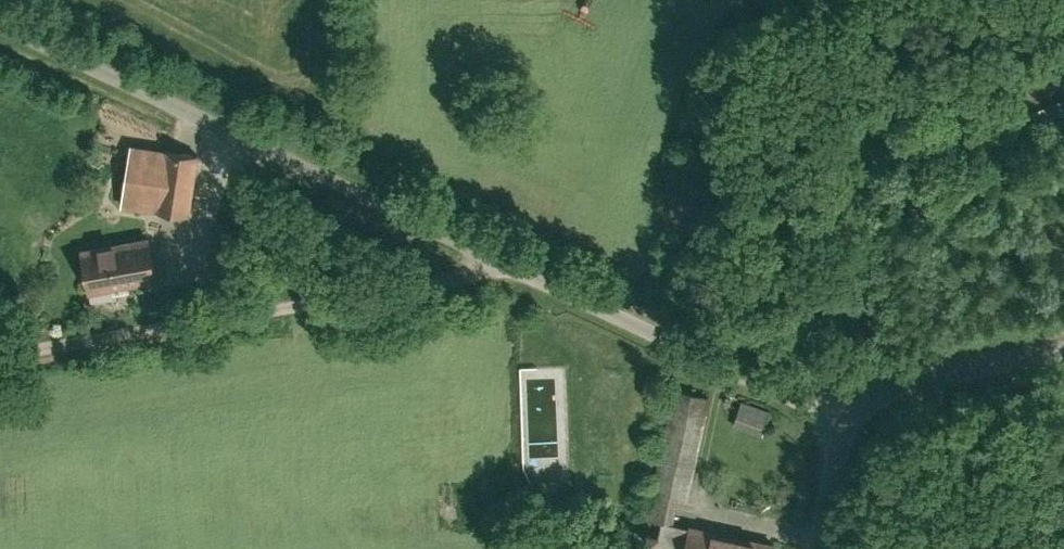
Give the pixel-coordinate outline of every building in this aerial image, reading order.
[(122,204),(168,209),(176,151),(128,144),(122,204)] [(270,196),(195,163),(180,199),(251,233),(270,196)] [(150,274),(144,235),(77,246),(84,286),(150,274)] [(689,523),(673,520),(678,501),(685,503),(709,394),(671,386),(642,512),(661,517),(654,548),(683,548),(689,523)] [(729,424),(758,435),(768,409),(739,398),(729,424)] [(683,548),(772,548),(773,541),(689,523),(683,548)]
